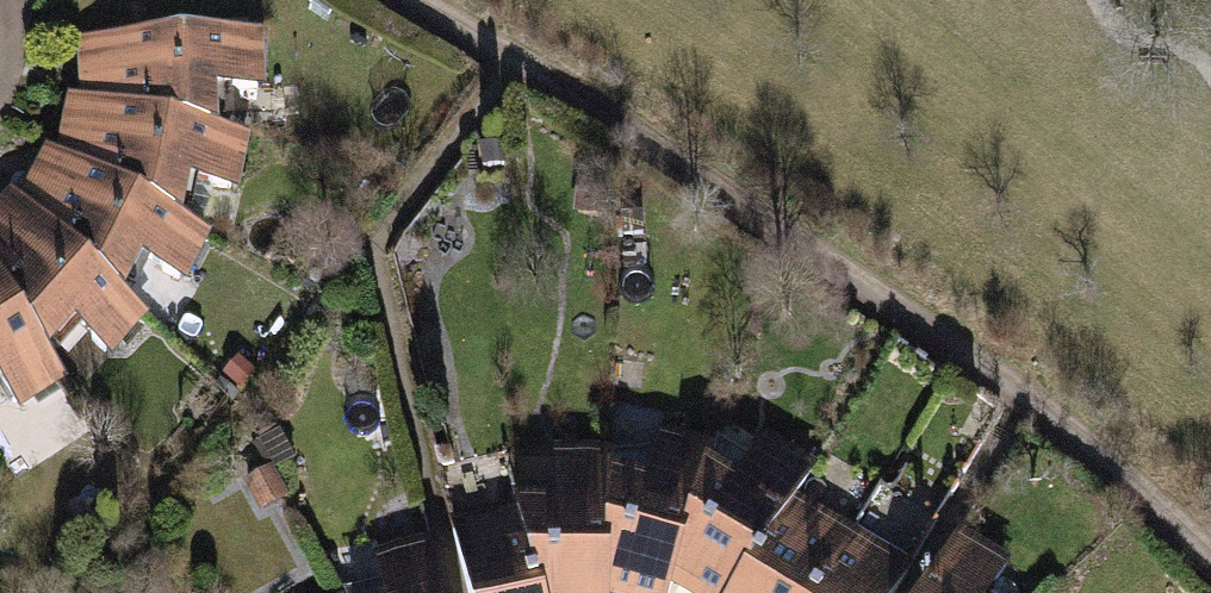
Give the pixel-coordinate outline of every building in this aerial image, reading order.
[(88,100),(209,125),(207,86),(235,85),(240,90),(257,89),(254,32),(85,40),(88,100)] [(64,156),(174,212),(182,173),(209,179),(213,185),(230,189),(242,132),(209,125),(88,100),(76,98),(64,156)] [(26,203),(118,287),(137,252),(160,263),(162,270),(178,278),(204,227),(174,212),(64,156),(54,150),(26,203)] [(611,178),(589,178),(589,211),(612,210),(611,178)] [(44,343),(71,315),(91,332),(91,339),(105,351),(143,309),(118,287),(26,203),(18,196),(0,215),(0,275),(44,343)] [(6,381),(4,389),(14,403),(63,372),(44,343),(0,275),(0,372),(6,381)] [(608,592),(673,592),(706,470),(711,450),(658,435),(653,452),(656,459),(648,488),(610,478),(608,592)] [(673,592),(739,592),(792,501),(811,471),(764,442),(755,457),(755,467),(740,491),(706,470),(673,592)] [(539,592),(608,592),(610,478),(610,456),(555,455),(553,472),(558,477),(558,508),(518,508),(519,515),(539,592)] [(739,592),(816,592),(849,536),(792,501),(739,592)] [(519,515),(453,532),(468,592),(539,592),(519,515)] [(816,592),(894,592),(907,572),(849,536),(816,592)] [(989,584),(996,582),(1005,567),(957,538),(923,592),(984,592),(989,584)] [(431,548),(375,561),(378,578),(384,583),(387,592),(442,592),(431,548)]
